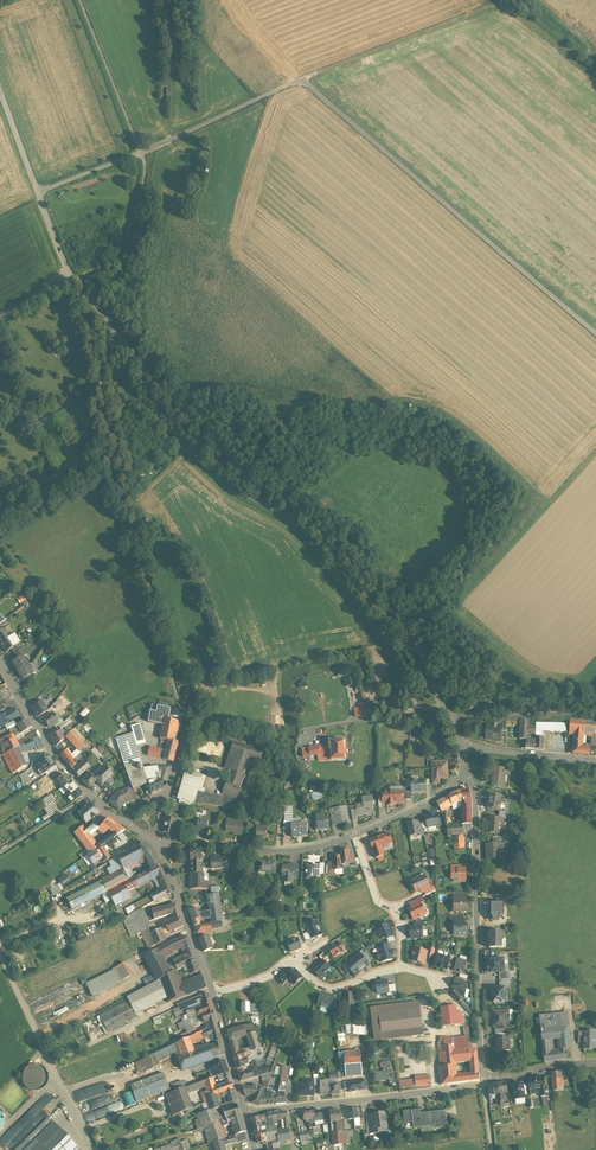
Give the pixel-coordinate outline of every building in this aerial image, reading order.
[(25,595),(19,597),(22,603),(28,600),(25,595)] [(0,631),(0,644),(13,635),(7,626),(0,631)] [(0,644),(0,645),(2,648),(2,647),(6,652),(13,647),(19,643),(13,635),(0,644)] [(19,643),(13,647),(16,652),(22,647),(19,643)] [(16,652),(14,654),(17,660),(22,657),(23,657),(26,655),(22,647),(16,652)] [(17,660),(12,662),(17,671),(27,665),(23,657),(22,657),(17,660)] [(27,665),(17,671),(21,679),(27,675),(32,673),(29,669),(27,665)] [(37,673),(34,667),(29,669),(32,673),(27,675),(30,681),(37,673)] [(345,676),(347,687),(355,686),(352,674),(345,676)] [(44,692),(38,697),(40,700),(46,695),(44,692)] [(50,699),(45,704),(49,710),(49,709),(53,705),(56,701),(52,698),(50,699)] [(61,701),(58,699),(56,701),(53,705),(56,708),(61,701)] [(41,701),(31,708),(37,717),(47,711),(41,701)] [(171,709),(152,705),(148,723),(163,726),(164,719),(169,720),(171,709)] [(364,707),(355,708),(356,718),(366,716),(364,707)] [(81,714),(84,717),(90,712),(86,708),(81,714)] [(1,727),(11,721),(10,720),(16,717),(15,716),(17,715),(13,709),(2,715),(0,716),(0,726),(1,727)] [(53,714),(44,719),(49,727),(53,725),(57,723),(56,723),(58,722),(53,714)] [(169,720),(164,719),(163,726),(160,739),(169,741),(175,742),(179,722),(169,720)] [(570,719),(569,733),(574,734),(574,731),(592,733),(595,734),(595,721),(570,719)] [(26,720),(23,722),(17,726),(22,733),(31,727),(26,720)] [(528,720),(520,720),(520,739),(522,739),(527,739),(527,733),(528,726),(528,725),(528,720)] [(4,726),(6,729),(16,724),(14,721),(4,726)] [(506,722),(496,722),(496,725),(501,726),(501,730),(506,731),(506,722)] [(556,723),(536,723),(536,726),(536,731),(540,731),(542,731),(556,731),(556,723)] [(556,723),(556,731),(566,731),(567,723),(556,723)] [(145,744),(139,724),(131,727),(133,734),(137,746),(145,744)] [(495,724),(494,724),(492,725),(487,725),(486,739),(492,739),(492,740),(496,740),(500,741),(501,730),(501,726),(496,725),(495,724)] [(536,726),(528,725),(528,726),(527,733),(535,734),(536,726)] [(17,726),(8,730),(10,734),(11,735),(18,732),(20,734),(22,733),(17,726)] [(61,730),(50,737),(56,746),(56,747),(60,743),(64,739),(61,736),(64,734),(61,730)] [(77,736),(72,731),(66,737),(73,744),(79,739),(77,736)] [(583,732),(574,731),(574,734),(574,739),(583,740),(583,732)] [(34,732),(24,738),(26,742),(37,737),(34,732)] [(0,739),(0,742),(3,749),(1,750),(3,754),(13,750),(11,745),(15,743),(11,735),(10,734),(0,739)] [(133,734),(116,739),(125,767),(142,765),(143,765),(137,746),(133,734)] [(26,742),(22,745),(25,751),(29,749),(30,749),(41,743),(37,737),(26,742)] [(543,737),(535,737),(535,739),(535,748),(543,749),(544,737),(543,737)] [(15,743),(11,745),(13,750),(16,748),(22,745),(26,742),(24,738),(15,743)] [(80,740),(79,739),(73,744),(78,750),(81,753),(87,747),(83,743),(80,740)] [(535,739),(527,739),(527,743),(525,743),(525,748),(535,748),(535,739)] [(583,740),(574,739),(573,753),(582,754),(582,745),(583,740)] [(175,742),(169,741),(168,746),(167,749),(167,752),(169,752),(166,761),(173,763),(178,743),(175,742)] [(345,741),(337,742),(337,741),(329,741),(329,743),(329,750),(330,750),(330,752),(331,760),(345,759),(345,741)] [(60,743),(56,747),(56,746),(54,747),(61,756),(66,751),(60,743)] [(201,792),(196,791),(192,804),(201,805),(202,804),(234,809),(236,800),(240,791),(238,790),(245,776),(243,775),(250,762),(253,763),(255,760),(260,761),(263,752),(245,746),(241,744),(240,745),(233,743),(225,769),(232,771),(227,786),(222,796),(201,792)] [(329,743),(321,745),(319,754),(330,752),(330,750),(329,750),(329,743)] [(321,745),(308,747),(309,756),(317,754),(319,754),(321,745)] [(589,746),(582,745),(582,754),(589,755),(590,748),(589,748),(589,746)] [(87,747),(81,753),(83,756),(90,750),(87,747)] [(167,752),(150,747),(148,756),(166,761),(169,752),(167,752)] [(303,757),(309,756),(308,747),(301,748),(303,757)] [(3,754),(2,755),(9,768),(19,763),(18,761),(19,761),(18,757),(20,756),(19,752),(16,748),(13,750),(3,754)] [(102,756),(94,748),(91,751),(98,760),(102,756)] [(71,756),(66,751),(61,756),(65,761),(71,768),(75,765),(71,761),(74,758),(81,753),(78,750),(71,756)] [(319,754),(317,754),(318,761),(325,760),(325,761),(331,760),(330,752),(319,754)] [(25,756),(22,758),(20,756),(18,757),(19,761),(18,761),(19,763),(9,768),(12,773),(26,766),(24,763),(28,761),(25,756)] [(48,756),(38,763),(41,768),(38,771),(41,775),(48,771),(55,766),(48,756)] [(77,768),(74,771),(79,777),(92,765),(87,760),(84,762),(77,768)] [(433,762),(432,762),(432,766),(433,768),(433,781),(433,784),(441,784),(441,778),(447,776),(447,762),(433,762)] [(172,767),(171,767),(158,767),(157,767),(143,769),(142,765),(125,767),(128,777),(132,786),(133,789),(145,784),(148,783),(159,779),(159,780),(167,782),(172,767)] [(105,766),(93,777),(96,781),(101,786),(113,775),(105,766)] [(505,768),(494,767),(491,786),(503,788),(504,775),(509,775),(509,769),(505,768)] [(32,781),(26,771),(19,775),(25,786),(32,781)] [(206,776),(193,773),(192,777),(199,780),(196,791),(201,792),(206,776)] [(64,774),(57,780),(61,784),(59,786),(57,786),(54,788),(56,791),(57,791),(62,787),(70,781),(64,774)] [(90,774),(82,781),(88,788),(89,787),(92,785),(96,781),(93,777),(90,774)] [(113,775),(101,786),(105,790),(116,779),(113,775)] [(192,777),(185,775),(177,799),(180,800),(178,805),(191,809),(192,804),(196,791),(199,780),(192,777)] [(9,782),(6,778),(0,782),(0,785),(2,787),(9,782)] [(159,779),(148,783),(151,793),(152,794),(163,790),(159,780),(159,779)] [(411,780),(411,786),(411,791),(411,792),(412,792),(426,792),(425,780),(411,780)] [(70,781),(62,787),(66,792),(67,791),(71,795),(77,789),(70,781)] [(37,803),(47,797),(45,794),(40,787),(31,793),(37,803)] [(54,788),(51,790),(45,794),(47,797),(50,794),(56,791),(54,788)] [(77,789),(71,795),(69,797),(68,796),(66,798),(70,803),(81,796),(82,792),(79,788),(77,789)] [(129,790),(117,794),(116,793),(109,802),(119,810),(125,803),(133,800),(129,790)] [(469,790),(461,791),(463,802),(465,801),(465,806),(469,806),(471,806),(471,800),(469,790)] [(390,792),(385,792),(386,799),(386,804),(386,805),(391,805),(391,803),(395,802),(395,791),(390,792)] [(461,791),(456,792),(448,796),(451,806),(458,803),(463,802),(461,791)] [(502,797),(489,794),(487,804),(488,804),(487,809),(500,811),(501,804),(504,804),(505,799),(502,798),(502,797)] [(448,796),(436,803),(441,812),(445,809),(451,806),(448,796)] [(52,803),(47,797),(43,799),(48,806),(52,803)] [(372,798),(362,799),(363,805),(355,806),(356,810),(356,809),(357,816),(373,813),(372,807),(373,806),(372,798)] [(89,803),(78,813),(86,823),(91,818),(98,813),(89,803)] [(346,806),(333,808),(335,817),(336,825),(349,823),(346,806)] [(471,824),(471,806),(469,806),(465,806),(462,806),(462,824),(471,824)] [(292,821),(292,807),(284,807),(283,821),(291,821),(292,821)] [(178,815),(167,813),(163,832),(174,835),(178,815)] [(433,813),(429,814),(429,815),(425,816),(426,821),(427,827),(440,825),(438,814),(434,815),(433,813)] [(327,814),(313,816),(316,831),(321,830),(321,829),(329,828),(327,814)] [(498,818),(488,817),(487,826),(486,826),(485,832),(502,833),(502,827),(501,827),(501,819),(498,818)] [(99,827),(91,818),(86,823),(82,826),(90,835),(97,829),(99,827)] [(120,826),(109,818),(108,818),(99,827),(97,829),(102,832),(103,831),(105,833),(108,829),(114,833),(120,826)] [(208,821),(198,820),(197,832),(207,833),(208,821)] [(244,823),(227,820),(225,832),(233,833),(233,834),(242,836),(244,823)] [(291,821),(283,821),(283,829),(291,829),(291,824),(291,821)] [(416,822),(407,824),(409,836),(419,834),(418,825),(418,823),(416,822)] [(306,824),(291,824),(291,829),(292,837),(297,837),(297,835),(307,835),(306,824)] [(462,824),(446,826),(447,836),(453,835),(463,834),(462,824)] [(96,844),(92,838),(90,835),(82,826),(74,833),(84,845),(87,849),(96,844)] [(114,833),(108,836),(106,837),(96,844),(87,849),(86,850),(79,855),(82,859),(93,851),(125,830),(120,826),(114,833)] [(267,828),(257,827),(256,829),(255,829),(255,832),(256,832),(256,837),(262,837),(262,838),(265,838),(265,837),(267,838),(267,828)] [(388,833),(369,840),(376,858),(384,856),(381,846),(392,843),(388,833)] [(463,834),(453,835),(454,850),(464,848),(463,834)] [(150,848),(144,843),(139,847),(138,845),(134,847),(136,850),(135,851),(140,860),(145,858),(152,869),(160,865),(157,859),(150,848)] [(500,843),(485,844),(486,859),(496,859),(501,859),(500,843)] [(110,858),(103,847),(96,852),(101,860),(103,862),(110,858)] [(124,852),(117,856),(108,861),(111,867),(107,870),(110,876),(124,869),(122,866),(129,862),(130,865),(140,860),(135,851),(136,850),(134,847),(130,849),(124,852)] [(95,850),(87,856),(92,864),(93,865),(94,865),(100,861),(101,860),(96,852),(95,850)] [(348,850),(340,851),(340,856),(341,856),(342,864),(350,863),(349,855),(348,850)] [(202,861),(202,851),(190,851),(185,851),(185,855),(190,855),(190,861),(202,861)] [(216,856),(211,857),(212,869),(223,869),(223,864),(226,864),(226,859),(220,859),(220,856),(216,856)] [(340,856),(332,857),(333,862),(334,870),(342,869),(342,864),(341,856),(340,856)] [(501,859),(496,859),(497,866),(504,867),(504,858),(501,859)] [(276,861),(258,860),(258,872),(275,873),(275,868),(276,861)] [(202,861),(190,861),(191,874),(203,874),(202,861)] [(110,876),(100,881),(101,882),(106,892),(123,884),(135,878),(132,873),(130,865),(129,862),(122,866),(124,869),(110,876)] [(152,869),(148,871),(151,877),(152,879),(158,875),(161,882),(166,878),(160,865),(152,869)] [(298,865),(290,865),(290,867),(283,866),(282,876),(284,876),(283,881),(292,882),(292,877),(297,878),(298,865)] [(312,865),(307,865),(307,866),(306,867),(306,868),(306,869),(306,870),(305,879),(309,879),(309,880),(311,880),(313,880),(316,878),(316,877),(319,877),(319,873),(320,866),(312,866),(312,865)] [(461,869),(451,869),(451,873),(453,873),(453,878),(453,881),(458,881),(458,880),(463,880),(462,877),(465,877),(465,869),(461,869)] [(135,878),(123,884),(127,891),(151,877),(148,871),(142,874),(137,876),(135,878)] [(59,879),(63,886),(70,881),(66,874),(59,879)] [(191,874),(190,874),(190,889),(207,889),(207,882),(204,882),(203,874),(191,874)] [(424,875),(411,882),(416,892),(420,890),(420,892),(422,893),(424,892),(423,889),(429,886),(429,885),(424,875)] [(101,882),(66,899),(71,910),(106,892),(101,882)] [(168,883),(163,886),(164,889),(140,902),(143,908),(172,892),(168,883)] [(123,884),(106,892),(115,906),(132,898),(127,891),(123,884)] [(429,886),(423,889),(424,892),(426,895),(435,891),(432,884),(429,885),(429,886)] [(55,895),(63,892),(60,885),(52,889),(55,895)] [(211,918),(212,924),(222,922),(221,918),(218,895),(209,896),(211,912),(211,918)] [(422,897),(412,902),(414,906),(420,903),(420,904),(425,902),(422,897)] [(466,899),(453,899),(454,906),(455,906),(455,911),(467,911),(466,899)] [(503,913),(503,901),(490,902),(491,916),(492,916),(492,920),(499,920),(499,914),(503,913)] [(414,906),(408,909),(413,920),(425,914),(420,904),(420,903),(414,906)] [(160,909),(152,910),(155,919),(173,914),(179,912),(178,908),(177,904),(160,909)] [(140,909),(138,910),(128,916),(137,934),(149,929),(140,909)] [(200,909),(190,911),(193,920),(199,919),(211,918),(211,912),(201,913),(200,909)] [(128,916),(122,919),(131,937),(137,934),(128,916)] [(174,919),(165,924),(169,933),(171,932),(171,933),(175,931),(175,930),(184,926),(181,918),(180,917),(174,919)] [(229,917),(221,918),(222,922),(223,927),(231,926),(230,917),(229,917)] [(464,926),(464,920),(461,920),(461,921),(454,921),(454,929),(457,929),(457,935),(467,935),(467,926),(464,926)] [(380,921),(371,927),(373,930),(376,929),(376,928),(382,926),(380,921)] [(200,925),(195,926),(198,935),(212,929),(223,927),(222,922),(212,924),(200,925)] [(318,922),(309,922),(309,927),(307,927),(307,930),(308,933),(312,939),(316,936),(317,938),(322,935),(318,927),(318,922)] [(382,926),(376,928),(376,929),(381,938),(386,936),(387,939),(393,936),(389,928),(390,928),(388,923),(382,926)] [(165,924),(162,926),(163,928),(161,929),(163,935),(169,933),(165,924)] [(414,927),(410,927),(410,931),(409,931),(410,935),(411,935),(411,938),(423,937),(422,926),(421,926),(414,927)] [(149,929),(137,934),(139,939),(143,938),(151,934),(149,929)] [(161,929),(151,934),(155,945),(166,940),(163,935),(161,929)] [(308,933),(307,933),(306,932),(303,934),(306,942),(312,939),(308,933)] [(503,932),(489,932),(489,943),(489,947),(489,948),(501,947),(501,940),(502,940),(503,932)] [(151,934),(143,938),(148,949),(155,945),(151,934)] [(300,945),(306,942),(303,934),(297,937),(298,938),(300,945)] [(188,936),(172,942),(174,949),(180,946),(182,951),(185,950),(187,954),(193,952),(188,936)] [(208,936),(200,939),(204,952),(205,952),(207,951),(219,951),(223,951),(222,947),(212,948),(211,943),(212,943),(211,941),(210,941),(208,936)] [(340,937),(330,943),(332,946),(338,942),(341,940),(340,937)] [(302,948),(300,945),(298,938),(287,942),(291,952),(302,948)] [(168,944),(144,957),(154,975),(157,981),(160,980),(175,971),(182,968),(184,967),(196,960),(193,952),(187,954),(188,956),(174,963),(174,962),(167,965),(164,959),(172,954),(172,950),(174,949),(172,942),(168,944)] [(344,951),(338,942),(332,946),(328,948),(333,957),(337,955),(337,956),(340,954),(340,953),(344,951)] [(380,949),(378,949),(380,954),(377,954),(379,959),(381,958),(382,962),(393,959),(392,955),(394,955),(392,950),(391,951),(389,946),(380,949)] [(435,950),(428,948),(427,952),(426,958),(433,959),(435,950)] [(427,952),(414,949),(411,960),(424,964),(426,958),(427,952)] [(205,952),(208,961),(221,956),(219,951),(207,951),(205,952)] [(359,953),(368,964),(371,961),(367,952),(364,955),(362,951),(359,953)] [(323,961),(327,964),(331,960),(325,952),(319,957),(323,961)] [(368,964),(359,953),(345,964),(355,976),(369,965),(368,964)] [(450,958),(438,955),(435,967),(447,970),(448,966),(450,958)] [(208,961),(211,968),(225,964),(222,956),(221,956),(208,961)] [(458,959),(455,970),(465,972),(467,962),(458,959)] [(504,972),(503,959),(496,960),(490,960),(491,965),(491,972),(499,972),(504,972)] [(196,960),(184,967),(185,972),(188,971),(189,974),(194,971),(195,973),(201,971),(197,960),(196,960)] [(327,964),(323,961),(313,970),(320,977),(330,968),(327,964)] [(123,964),(112,969),(113,971),(118,982),(129,977),(123,964)] [(228,971),(225,964),(211,968),(213,976),(228,971)] [(287,976),(288,978),(294,984),(302,977),(295,969),(288,975),(287,976)] [(113,971),(86,984),(92,997),(119,984),(113,971)] [(180,985),(175,971),(160,980),(167,998),(168,1002),(206,987),(202,976),(180,985)] [(287,976),(288,975),(285,972),(277,979),(282,984),(288,978),(287,976)] [(154,975),(143,981),(144,982),(141,983),(141,984),(136,987),(139,991),(157,981),(154,975)] [(510,979),(499,980),(499,988),(504,988),(510,988),(510,979)] [(139,991),(138,991),(127,997),(129,1000),(136,1014),(167,998),(160,980),(157,981),(139,991)] [(467,983),(455,980),(453,988),(456,991),(463,998),(464,997),(466,988),(465,988),(467,983)] [(377,991),(377,993),(379,994),(381,994),(381,993),(387,992),(389,992),(388,985),(387,981),(376,982),(378,990),(377,991)] [(388,996),(397,995),(395,984),(388,985),(389,992),(387,992),(388,996)] [(504,1002),(504,988),(493,988),(493,1002),(504,1002)] [(39,1006),(58,999),(54,990),(36,998),(39,1006)] [(463,998),(456,991),(451,995),(458,1002),(463,998)] [(208,993),(178,1004),(181,1011),(204,1002),(210,1000),(208,993)] [(354,994),(344,994),(344,995),(344,1002),(344,1004),(344,1007),(349,1008),(349,1005),(354,1005),(354,994)] [(335,999),(321,995),(317,1005),(331,1010),(332,1009),(335,999)] [(102,1014),(99,1016),(108,1032),(137,1017),(136,1014),(129,1000),(126,1002),(125,1002),(120,1005),(119,1005),(114,1008),(113,1008),(108,1011),(103,1014),(102,1014)] [(213,1011),(210,1000),(204,1002),(206,1007),(187,1014),(188,1016),(189,1020),(195,1018),(202,1015),(213,1011)] [(419,1003),(402,1005),(402,1012),(420,1010),(419,1003)] [(250,1004),(242,1004),(242,1013),(250,1014),(250,1004)] [(402,1012),(402,1005),(370,1009),(375,1041),(411,1036),(410,1029),(381,1033),(379,1015),(402,1012)] [(456,1005),(440,1007),(442,1026),(458,1024),(456,1005)] [(179,1007),(173,1010),(176,1016),(181,1014),(179,1007)] [(402,1012),(379,1015),(381,1033),(410,1029),(422,1027),(420,1010),(402,1012)] [(509,1010),(493,1011),(494,1028),(495,1027),(505,1027),(506,1027),(506,1023),(509,1023),(509,1010)] [(213,1011),(202,1015),(203,1020),(204,1023),(208,1022),(216,1019),(213,1011)] [(566,1013),(555,1015),(558,1039),(559,1050),(566,1049),(570,1048),(569,1039),(570,1039),(570,1037),(569,1038),(566,1013)] [(555,1015),(539,1016),(544,1062),(549,1061),(548,1053),(547,1040),(551,1040),(558,1039),(555,1015)] [(154,1024),(161,1022),(159,1016),(152,1018),(154,1024)] [(216,1019),(208,1022),(210,1028),(217,1025),(216,1019)] [(195,1034),(189,1020),(183,1022),(187,1032),(182,1035),(184,1040),(196,1035),(195,1034)] [(247,1036),(255,1033),(253,1024),(244,1027),(247,1036)] [(364,1026),(345,1024),(344,1031),(364,1033),(364,1026)] [(210,1028),(202,1032),(205,1038),(205,1039),(205,1038),(215,1034),(216,1036),(220,1034),(217,1025),(210,1028)] [(247,1036),(244,1027),(228,1032),(230,1041),(235,1039),(247,1036)] [(422,1027),(410,1029),(411,1036),(423,1035),(422,1027)] [(184,1040),(178,1043),(177,1043),(173,1045),(174,1050),(178,1059),(181,1068),(193,1064),(214,1057),(210,1047),(201,1050),(199,1046),(193,1048),(191,1042),(202,1038),(203,1039),(205,1038),(202,1032),(195,1034),(196,1035),(184,1040)] [(595,1032),(583,1032),(583,1049),(595,1049),(595,1032)] [(255,1033),(247,1036),(251,1048),(252,1052),(260,1049),(255,1033)] [(220,1034),(216,1036),(215,1034),(205,1038),(207,1043),(214,1040),(215,1045),(210,1047),(214,1057),(218,1056),(224,1054),(220,1034)] [(454,1039),(443,1038),(444,1052),(446,1066),(439,1067),(441,1085),(448,1084),(447,1075),(457,1074),(456,1063),(470,1061),(470,1062),(478,1061),(476,1049),(469,1048),(468,1036),(454,1039)] [(509,1038),(497,1038),(497,1050),(509,1049),(509,1038)] [(235,1039),(230,1041),(232,1050),(233,1054),(238,1052),(237,1047),(235,1039)] [(173,1045),(155,1054),(157,1058),(174,1050),(173,1045)] [(252,1052),(251,1052),(252,1057),(254,1056),(254,1058),(262,1056),(263,1048),(260,1049),(252,1052)] [(566,1049),(559,1050),(559,1051),(553,1052),(554,1061),(567,1059),(566,1049)] [(238,1052),(233,1054),(235,1062),(247,1058),(245,1050),(238,1052)] [(360,1051),(343,1052),(345,1071),(345,1074),(349,1073),(362,1072),(360,1051)] [(155,1054),(147,1058),(135,1063),(141,1074),(160,1065),(157,1058),(155,1054)] [(247,1058),(235,1062),(236,1067),(244,1065),(248,1063),(248,1062),(251,1061),(251,1060),(251,1059),(254,1058),(254,1056),(252,1057),(247,1058)] [(222,1060),(208,1065),(210,1069),(212,1068),(221,1065),(220,1063),(223,1062),(222,1060)] [(263,1064),(262,1064),(261,1060),(252,1063),(250,1065),(251,1068),(260,1066),(261,1068),(264,1067),(266,1063),(264,1062),(263,1064)] [(223,1062),(220,1063),(221,1065),(212,1068),(215,1077),(218,1076),(229,1072),(225,1061),(223,1062)] [(478,1061),(470,1062),(471,1074),(478,1073),(478,1061)] [(390,1062),(382,1063),(383,1072),(374,1073),(375,1081),(389,1079),(390,1085),(394,1085),(393,1071),(391,1071),(390,1062)] [(47,1083),(48,1078),(47,1073),(44,1069),(40,1066),(35,1065),(30,1066),(26,1069),(23,1073),(22,1078),(23,1083),(26,1088),(30,1090),(35,1091),(40,1090),(44,1087),(47,1083)] [(261,1068),(252,1071),(254,1078),(269,1073),(269,1066),(268,1066),(264,1067),(261,1068)] [(283,1071),(280,1086),(286,1086),(288,1078),(286,1077),(288,1068),(280,1067),(280,1070),(283,1071)] [(267,1088),(264,1088),(262,1087),(258,1086),(258,1087),(255,1094),(252,1103),(259,1106),(275,1104),(278,1094),(278,1092),(279,1090),(280,1086),(283,1071),(280,1070),(273,1069),(272,1075),(270,1074),(270,1077),(269,1081),(267,1088)] [(246,1072),(238,1075),(240,1081),(254,1078),(252,1071),(246,1072)] [(229,1072),(218,1076),(220,1081),(225,1080),(226,1084),(215,1087),(212,1088),(214,1095),(216,1094),(216,1095),(226,1092),(226,1091),(233,1089),(232,1083),(229,1072)] [(164,1073),(130,1085),(137,1102),(170,1090),(168,1086),(164,1073)] [(457,1074),(447,1075),(448,1084),(479,1080),(479,1079),(478,1073),(471,1074),(457,1076),(457,1074)] [(429,1075),(415,1076),(415,1079),(416,1087),(430,1086),(429,1075)] [(544,1076),(530,1079),(530,1084),(528,1084),(530,1094),(540,1093),(541,1097),(548,1096),(547,1087),(545,1087),(544,1076)] [(215,1077),(202,1082),(203,1087),(207,1086),(214,1083),(213,1080),(216,1079),(215,1077)] [(560,1077),(552,1078),(553,1090),(561,1090),(560,1077)] [(306,1084),(296,1084),(296,1096),(314,1096),(314,1086),(314,1080),(313,1080),(306,1080),(306,1084)] [(346,1082),(347,1089),(347,1091),(366,1089),(365,1080),(346,1082)] [(409,1080),(399,1081),(400,1088),(409,1087),(409,1080)] [(330,1081),(320,1082),(320,1095),(331,1094),(330,1082),(330,1081)] [(506,1081),(497,1083),(499,1094),(502,1093),(507,1092),(506,1081)] [(202,1082),(185,1088),(187,1093),(203,1087),(202,1082)] [(340,1084),(333,1085),(332,1082),(330,1082),(331,1094),(339,1094),(339,1089),(341,1088),(340,1084)] [(176,1083),(168,1086),(170,1090),(171,1093),(179,1090),(176,1083)] [(497,1083),(487,1084),(489,1099),(492,1099),(491,1095),(496,1094),(499,1094),(497,1083)] [(524,1095),(523,1085),(522,1083),(513,1085),(515,1100),(525,1098),(524,1095)] [(253,1088),(242,1088),(244,1094),(245,1094),(255,1094),(258,1087),(253,1086),(253,1088)] [(171,1093),(166,1095),(173,1115),(192,1109),(187,1093),(185,1088),(179,1090),(171,1093)] [(209,1091),(201,1094),(204,1103),(209,1101),(207,1097),(214,1095),(212,1088),(208,1090),(209,1091)] [(233,1089),(226,1091),(226,1092),(227,1095),(230,1103),(237,1101),(233,1089)] [(509,1100),(503,1101),(502,1093),(499,1094),(500,1104),(500,1107),(510,1106),(509,1100)] [(214,1095),(207,1097),(209,1101),(212,1110),(220,1108),(217,1098),(216,1095),(216,1094),(214,1095)] [(285,1094),(278,1094),(275,1104),(285,1103),(285,1094)] [(92,1116),(126,1107),(124,1101),(91,1110),(92,1116)] [(231,1107),(223,1109),(225,1115),(219,1117),(221,1122),(227,1120),(226,1120),(241,1115),(238,1105),(231,1107)] [(445,1109),(420,1113),(419,1108),(403,1111),(405,1122),(415,1120),(416,1128),(435,1125),(435,1128),(447,1127),(445,1109)] [(357,1109),(348,1110),(349,1120),(354,1119),(360,1119),(359,1113),(357,1113),(357,1109)] [(210,1110),(199,1114),(198,1115),(197,1115),(199,1123),(196,1124),(198,1129),(205,1127),(215,1124),(213,1118),(210,1110)] [(340,1110),(330,1112),(331,1122),(332,1133),(342,1132),(341,1118),(343,1118),(342,1114),(340,1114),(340,1110)] [(322,1111),(314,1112),(315,1121),(323,1120),(322,1111)] [(275,1113),(267,1115),(268,1120),(269,1127),(275,1126),(276,1131),(278,1131),(276,1120),(280,1119),(280,1120),(283,1120),(284,1130),(288,1129),(286,1112),(275,1113)] [(314,1112),(303,1113),(304,1117),(302,1117),(303,1120),(306,1120),(307,1122),(309,1122),(310,1128),(313,1128),(316,1128),(315,1121),(314,1112)] [(384,1113),(372,1114),(373,1121),(374,1129),(378,1128),(385,1127),(386,1126),(384,1113)] [(241,1115),(226,1120),(227,1120),(221,1122),(220,1123),(221,1128),(229,1125),(228,1124),(231,1123),(230,1122),(232,1122),(236,1135),(238,1135),(238,1134),(246,1132),(245,1127),(241,1115)] [(258,1117),(251,1119),(254,1130),(261,1129),(261,1128),(260,1122),(265,1121),(268,1120),(267,1115),(258,1117)] [(16,1149),(78,1149),(48,1119),(16,1149)] [(269,1141),(272,1141),(274,1149),(278,1149),(280,1149),(278,1143),(276,1131),(275,1126),(269,1127),(268,1120),(265,1121),(266,1127),(269,1141)] [(215,1124),(205,1127),(205,1130),(210,1143),(214,1142),(213,1142),(225,1139),(224,1136),(221,1128),(220,1123),(217,1123),(215,1124)] [(269,1141),(266,1127),(261,1128),(261,1129),(254,1130),(257,1143),(265,1142),(269,1141)] [(284,1130),(278,1131),(276,1131),(278,1143),(290,1141),(289,1129),(284,1130)] [(342,1132),(332,1133),(334,1147),(338,1147),(343,1146),(346,1146),(346,1144),(345,1131),(342,1132)] [(213,1142),(214,1142),(216,1149),(228,1149),(227,1147),(225,1148),(224,1145),(247,1140),(245,1133),(246,1132),(238,1134),(238,1135),(236,1135),(233,1136),(227,1138),(225,1139),(213,1142)] [(157,1149),(189,1149),(192,1149),(188,1140),(157,1149)] [(272,1141),(265,1142),(267,1149),(274,1149),(272,1141)]
